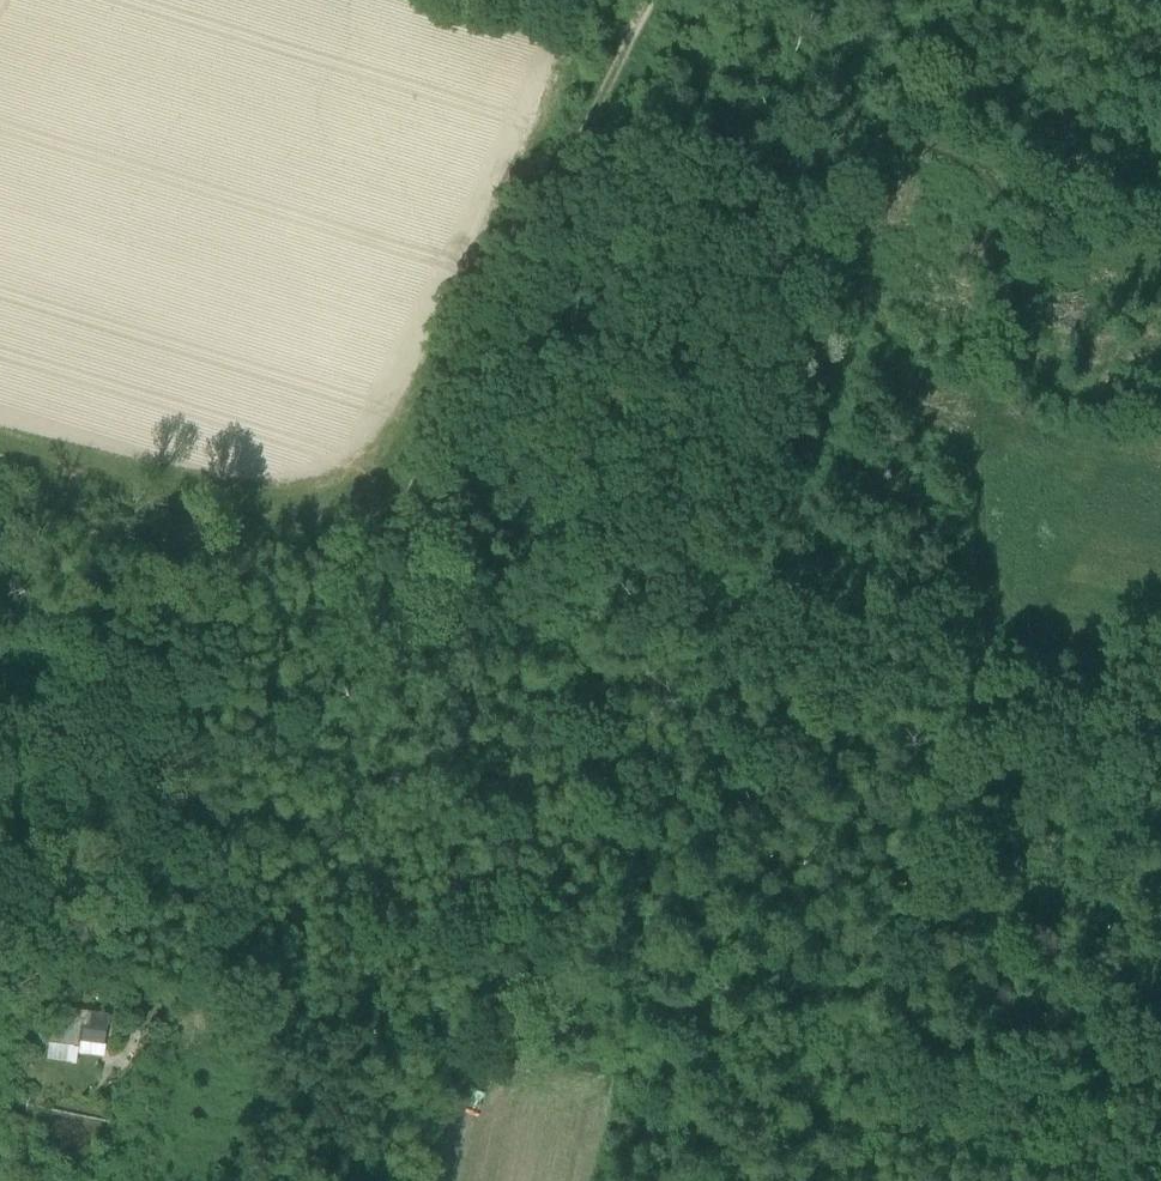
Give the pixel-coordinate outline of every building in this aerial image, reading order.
[(54,1004),(51,1021),(81,1025),(106,1029),(109,1012),(54,1004)] [(78,1041),(81,1025),(51,1021),(48,1044),(77,1048),(78,1041)] [(103,1044),(106,1029),(81,1025),(78,1041),(103,1044)] [(77,1048),(48,1044),(46,1058),(75,1063),(77,1052),(102,1056),(103,1044),(78,1041),(77,1048)]
